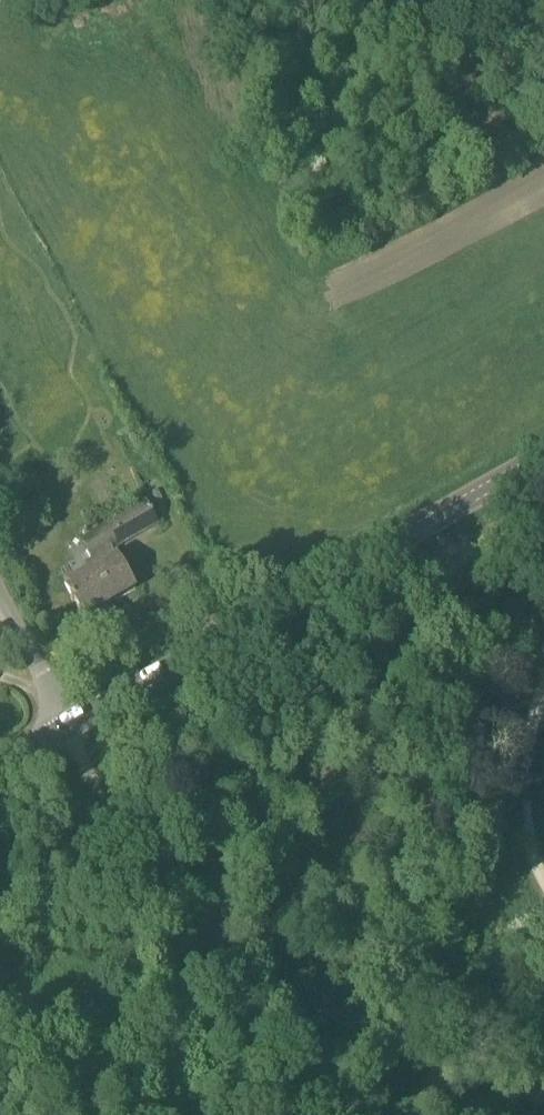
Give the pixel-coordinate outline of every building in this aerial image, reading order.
[(114,557),(112,553),(158,525),(143,500),(77,540),(94,569),(65,586),(84,619),(135,590),(115,556),(114,557)]
